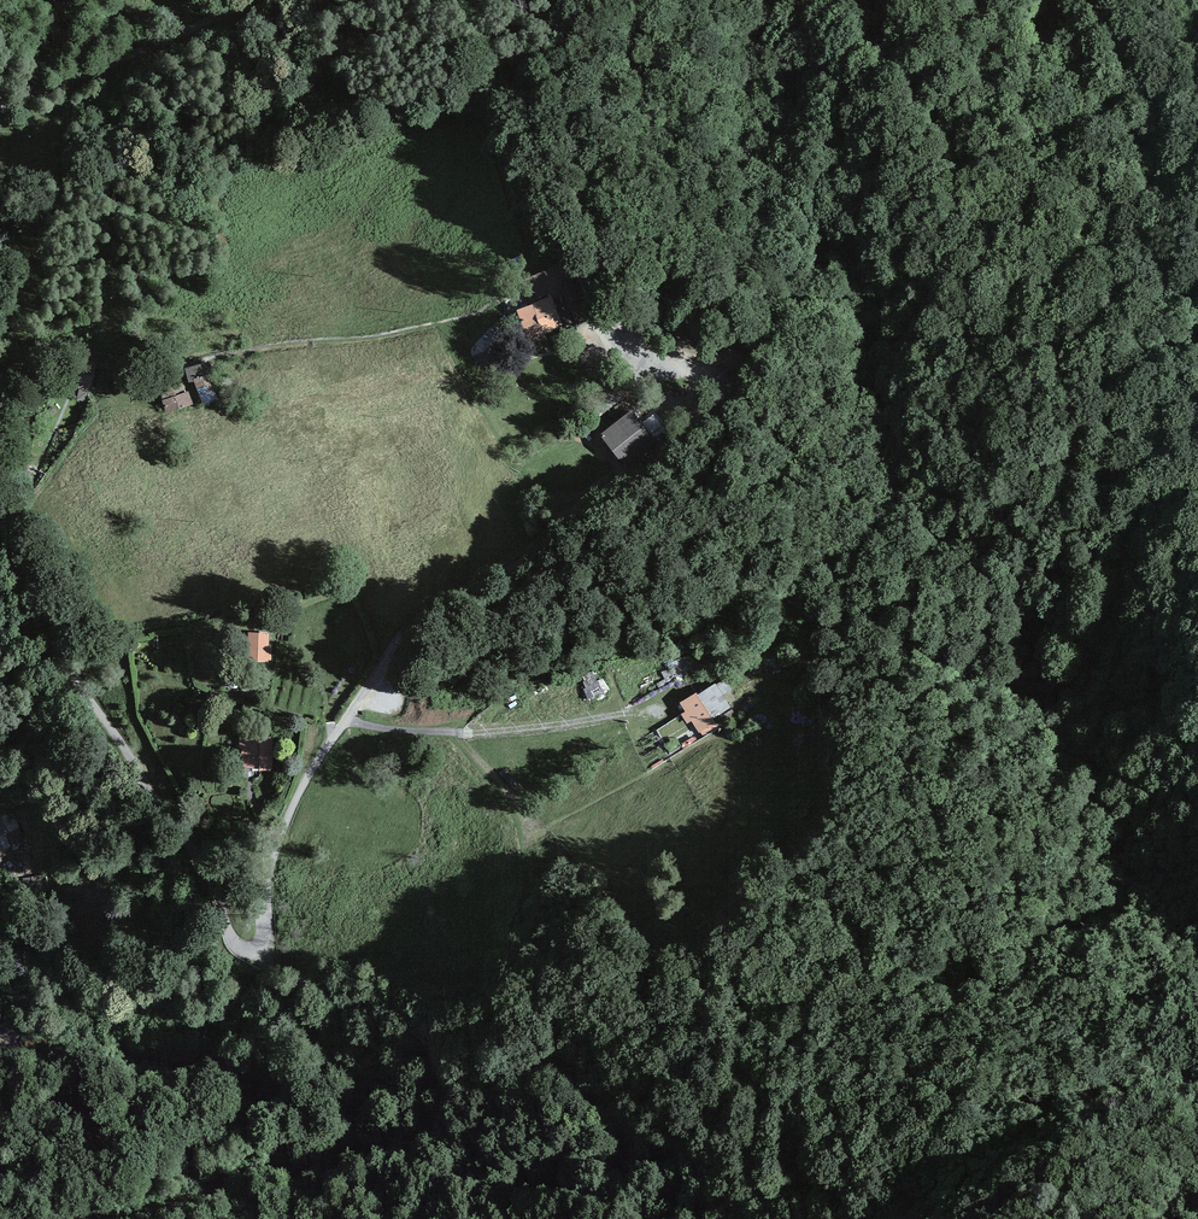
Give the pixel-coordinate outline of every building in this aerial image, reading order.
[(552,298),(518,312),(528,340),(545,335),(564,328),(552,298)] [(547,343),(545,335),(528,340),(518,344),(522,356),(540,350),(538,346),(547,343)] [(211,363),(186,371),(190,383),(195,381),(203,406),(219,401),(214,386),(218,384),(211,363)] [(183,384),(160,392),(167,414),(193,406),(188,393),(186,394),(183,384)] [(657,437),(631,407),(599,431),(624,461),(657,437)] [(77,425),(58,430),(58,440),(65,445),(72,437),(77,425)] [(268,632),(249,632),(249,658),(267,658),(268,632)] [(604,678),(599,681),(594,671),(582,677),(588,688),(584,689),(589,700),(610,690),(604,678)] [(715,680),(698,691),(714,717),(731,706),(723,693),(732,688),(726,676),(716,681),(715,680)] [(719,727),(714,717),(698,691),(696,689),(680,700),(686,709),(681,712),(687,722),(691,720),(699,733),(701,732),(703,736),(719,727)] [(273,735),(239,735),(239,747),(241,746),(241,766),(259,766),(259,768),(273,768),(273,735)] [(501,766),(496,770),(507,784),(512,780),(501,766)]
